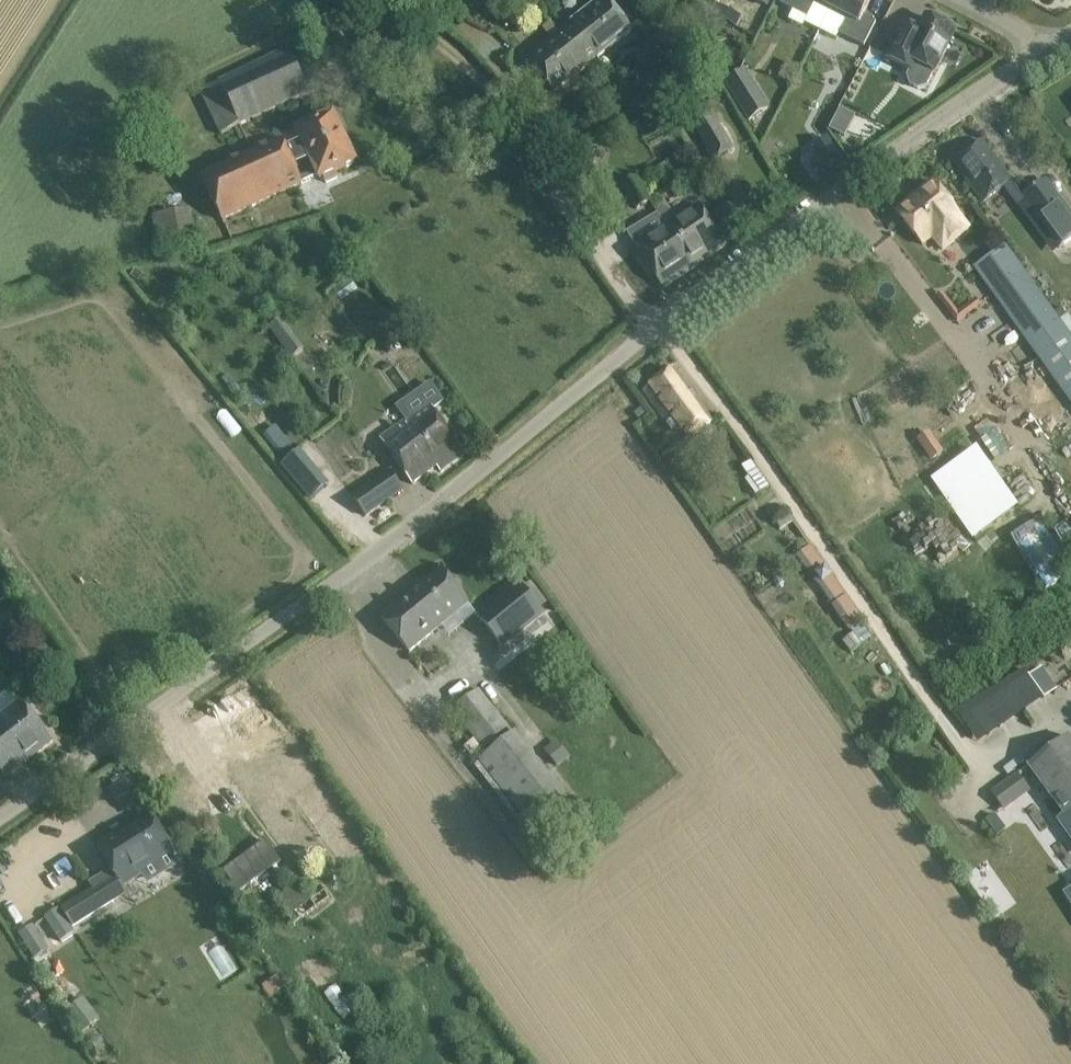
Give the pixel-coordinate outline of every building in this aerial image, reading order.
[(560,33),(571,47),(580,39),(596,59),(634,29),(611,0),(602,0),(560,33)] [(836,0),(784,0),(782,4),(809,17),(817,2),(832,9),(836,0)] [(832,9),(849,18),(841,33),(866,46),(877,22),(864,15),(871,0),(836,0),(832,9)] [(887,57),(911,69),(908,76),(910,83),(921,88),(927,86),(935,71),(936,72),(956,31),(927,16),(916,38),(900,30),(887,57)] [(548,23),(542,28),(550,39),(557,34),(548,23)] [(558,90),(596,59),(580,39),(571,47),(560,33),(531,57),(558,90)] [(313,92),(293,49),(204,91),(224,134),(313,92)] [(697,83),(686,59),(654,74),(665,98),(697,83)] [(733,91),(754,122),(772,109),(752,79),(733,91)] [(734,150),(711,111),(691,123),(715,162),(734,150)] [(356,165),(334,116),(297,133),(203,177),(223,220),(317,176),(320,182),(324,180),(326,185),(339,179),(337,174),(356,165)] [(828,138),(814,148),(820,156),(811,162),(821,176),(844,160),(828,138)] [(1013,193),(1020,187),(984,141),(957,162),(986,199),(1006,184),(1013,193)] [(1046,178),(1023,195),(1063,246),(1070,240),(1070,210),(1046,178)] [(971,225),(961,213),(963,212),(936,180),(898,210),(926,242),(935,235),(944,246),(971,225)] [(669,226),(698,265),(728,245),(701,204),(669,226)] [(200,246),(191,210),(154,218),(162,255),(200,246)] [(699,267),(698,265),(669,226),(639,246),(667,288),(699,267)] [(1008,245),(976,267),(1029,342),(1068,400),(1070,398),(1070,334),(1061,319),(1008,245)] [(304,349),(282,318),(268,328),(291,359),(304,349)] [(713,422),(677,372),(648,393),(686,446),(713,422)] [(465,454),(430,405),(380,440),(412,485),(437,467),(440,472),(465,454)] [(275,426),(264,436),(279,455),(291,446),(275,426)] [(997,477),(976,447),(954,463),(976,492),(997,477)] [(299,465),(291,472),(305,487),(313,479),(299,465)] [(390,500),(376,481),(353,498),(366,517),(390,500)] [(1044,579),(1070,562),(1052,532),(1025,549),(1044,579)] [(840,621),(855,611),(841,593),(810,548),(796,558),(840,621)] [(475,601),(448,566),(420,588),(387,613),(414,648),(475,601)] [(543,615),(520,586),(498,604),(478,619),(502,648),(543,615)] [(961,716),(981,743),(1058,687),(1039,660),(961,716)] [(573,804),(484,689),(458,709),(491,752),(484,758),(540,830),(573,804)] [(24,698),(20,700),(0,716),(0,767),(7,776),(55,739),(24,698)] [(228,725),(210,738),(228,763),(236,775),(246,767),(251,773),(274,757),(269,751),(284,741),(276,729),(277,729),(259,703),(240,716),(239,714),(226,723),(228,725)] [(1032,766),(1067,813),(1060,819),(1070,834),(1070,737),(1032,766)] [(1006,809),(1034,789),(1020,770),(993,790),(1006,809)] [(987,821),(998,835),(1018,820),(1007,806),(987,821)] [(175,850),(152,814),(100,847),(118,873),(64,908),(76,925),(115,899),(111,893),(122,886),(120,884),(175,850)] [(280,840),(235,868),(250,890),(294,862),(280,840)] [(289,913),(310,907),(303,883),(282,889),(289,913)] [(75,934),(59,909),(44,918),(60,943),(75,934)] [(49,951),(33,926),(19,935),(35,960),(49,951)] [(303,978),(314,972),(330,1007),(347,999),(324,951),(296,964),(303,978)] [(277,978),(264,985),(270,997),(283,989),(277,978)] [(97,1023),(81,1000),(65,1012),(81,1034),(97,1023)]
